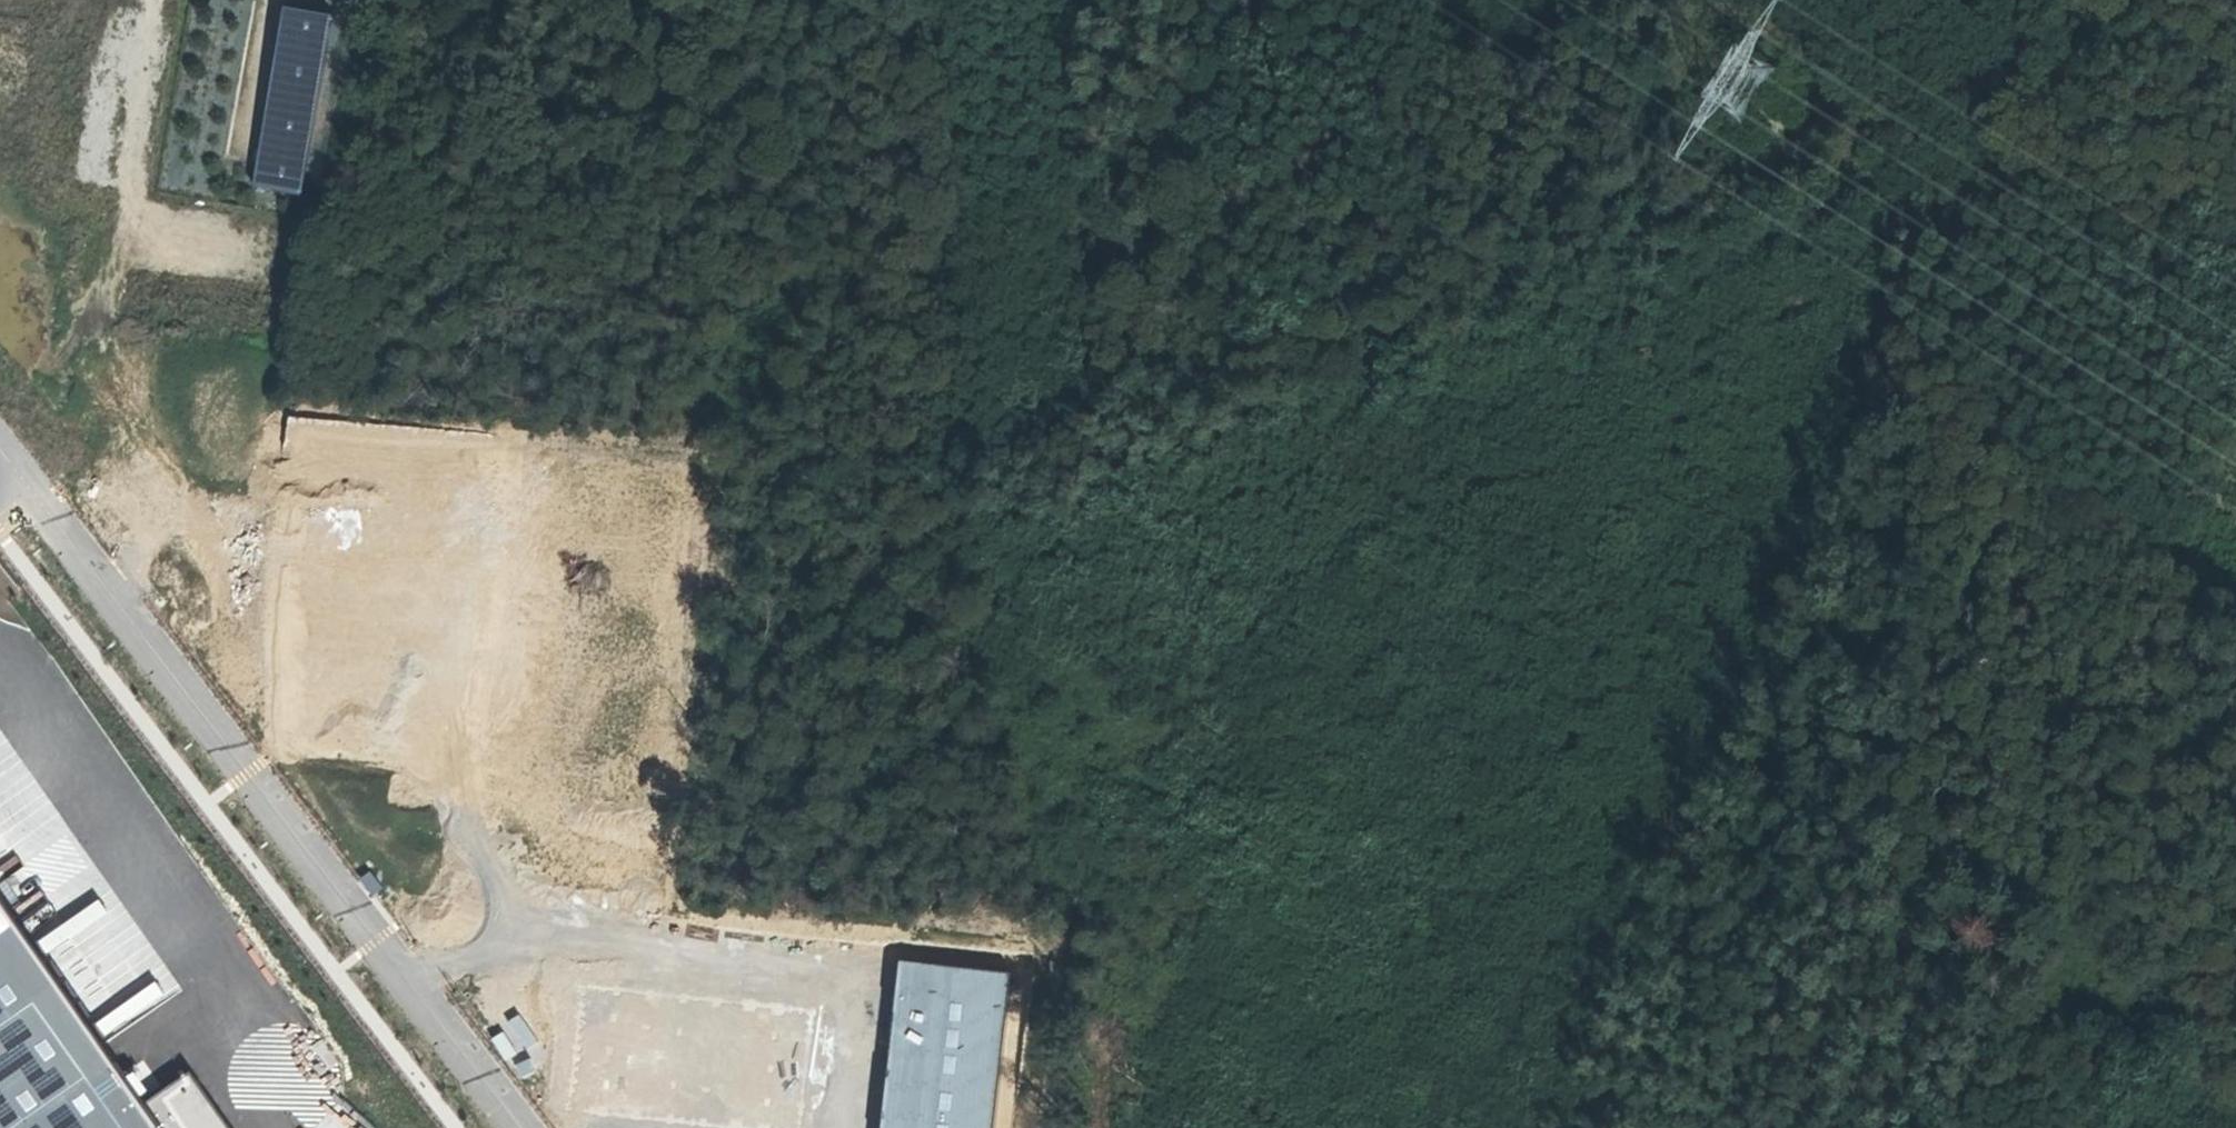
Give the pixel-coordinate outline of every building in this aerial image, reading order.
[(331,14),(281,6),(252,187),(302,195),(331,14)] [(0,901),(0,1127),(160,1127),(0,901)] [(899,962),(881,1127),(991,1127),(1008,974),(899,962)]
